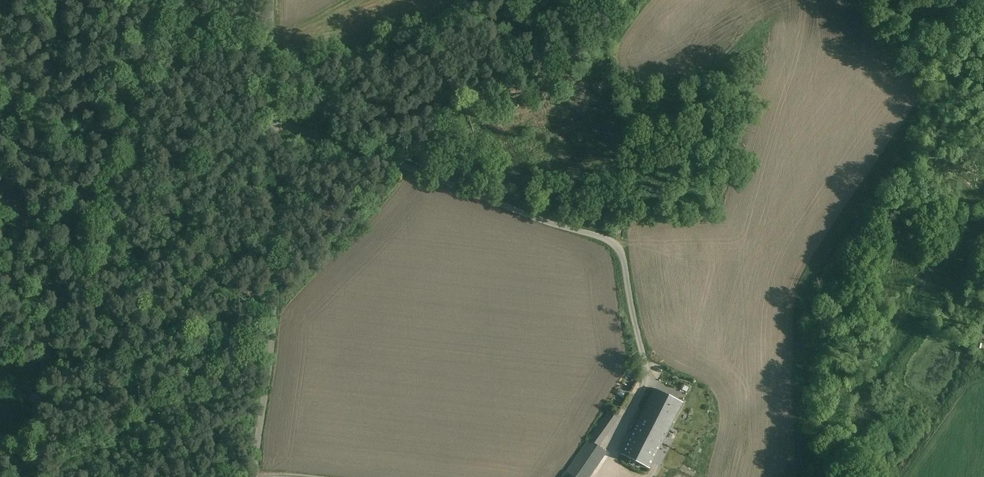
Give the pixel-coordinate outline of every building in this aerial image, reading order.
[(655,389),(645,409),(672,422),(682,402),(655,389)] [(672,422),(645,409),(622,454),(648,468),(672,422)] [(609,411),(589,440),(598,446),(617,417),(609,411)] [(563,476),(588,476),(606,451),(598,446),(589,440),(563,476)]
